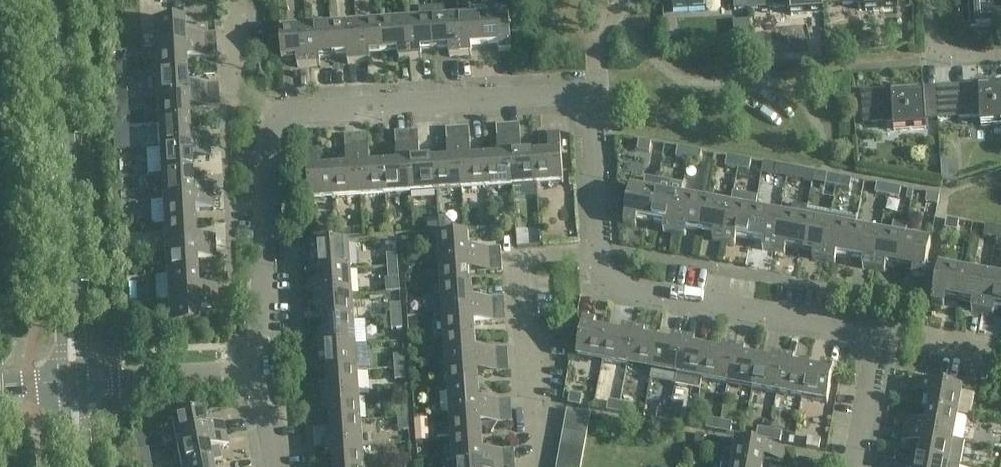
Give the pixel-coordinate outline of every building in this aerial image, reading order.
[(674,10),(706,8),(705,0),(673,0),(674,10)] [(748,9),(748,0),(734,0),(735,10),(748,9)] [(748,9),(792,7),(792,15),(823,13),(822,0),(748,0),(748,9)] [(823,13),(823,5),(865,2),(866,10),(897,8),(897,0),(822,0),(823,13)] [(969,26),(1000,24),(1000,0),(968,0),(969,26)] [(444,6),(431,7),(434,51),(448,50),(448,57),(460,56),(457,18),(445,19),(444,6)] [(419,21),(407,22),(409,59),(421,59),(421,51),(434,51),(431,7),(418,8),(419,21)] [(470,17),(457,18),(460,56),(471,55),(471,48),(485,47),(482,16),(482,9),(469,9),(470,17)] [(509,15),(482,16),(485,47),(498,46),(498,53),(511,53),(509,15)] [(153,23),(154,49),(216,45),(215,34),(184,35),(183,21),(153,23)] [(407,22),(381,23),(384,54),(398,53),(398,60),(409,59),(407,22)] [(381,23),(356,25),(359,63),(370,62),(369,55),(384,54),(381,23)] [(356,25),(331,27),(333,57),(346,57),(347,64),(359,63),(356,25)] [(331,27),(306,28),(308,66),(320,66),(320,58),(333,57),(331,27)] [(306,28),(280,30),(282,61),(296,60),(297,67),(308,66),(306,28)] [(216,45),(154,49),(155,74),(186,72),(186,59),(216,57),(216,45)] [(186,72),(155,74),(157,99),(219,96),(218,84),(187,86),(186,72)] [(936,87),(938,119),(982,116),(982,125),(1000,124),(1000,83),(936,87)] [(927,120),(938,119),(936,87),(861,92),(863,123),(894,121),(895,130),(927,128),(927,120)] [(219,96),(157,99),(158,125),(189,123),(188,109),(219,107),(219,96)] [(123,103),(113,104),(114,116),(124,115),(123,103)] [(189,123),(158,125),(159,150),(210,147),(209,135),(190,136),(189,123)] [(499,156),(486,157),(488,188),(513,186),(509,124),(497,125),(499,156)] [(520,124),(509,124),(513,186),(538,184),(536,154),(523,155),(520,124)] [(470,127),(458,128),(462,189),(488,188),(486,157),(472,158),(470,127)] [(449,160),(435,161),(437,191),(462,189),(458,128),(447,129),(449,160)] [(419,131),(408,132),(412,193),(437,191),(435,161),(421,162),(419,131)] [(398,163),(384,164),(386,195),(412,193),(408,132),(395,133),(398,163)] [(550,153),(536,154),(538,184),(565,183),(561,132),(548,133),(550,153)] [(368,134),(357,135),(361,196),(386,195),(384,164),(370,165),(368,134)] [(125,135),(115,136),(116,150),(126,149),(125,135)] [(347,167),(334,168),(336,198),(361,196),(357,135),(345,135),(347,167)] [(651,142),(639,140),(637,150),(649,153),(651,142)] [(210,147),(159,150),(161,175),(191,173),(191,159),(210,158),(210,147)] [(690,149),(678,147),(676,157),(688,159),(690,149)] [(310,200),(336,198),(334,168),(320,169),(319,149),(306,150),(310,200)] [(690,149),(688,159),(700,162),(702,151),(690,149)] [(739,158),(727,156),(725,166),(738,168),(739,158)] [(739,158),(738,168),(749,170),(751,160),(739,158)] [(789,167),(787,177),(812,182),(814,171),(789,167)] [(950,169),(946,170),(944,173),(944,177),(946,181),(950,181),(954,179),(955,175),(954,172),(950,169)] [(191,173),(161,175),(162,200),(212,198),(212,186),(192,187),(191,173)] [(839,176),(827,174),(825,185),(837,187),(839,176)] [(839,176),(837,187),(849,189),(851,178),(839,176)] [(643,189),(631,187),(624,224),(636,227),(637,219),(651,222),(659,180),(645,177),(643,189)] [(674,233),(681,196),(683,184),(659,180),(651,222),(664,224),(663,231),(674,233)] [(889,185),(877,183),(875,194),(887,196),(889,185)] [(889,185),(887,196),(899,198),(901,188),(889,185)] [(925,203),(937,205),(939,195),(927,192),(925,203)] [(706,201),(681,196),(674,233),(685,235),(687,228),(701,231),(706,201)] [(212,198),(162,200),(163,226),(194,224),(194,210),(213,209),(212,198)] [(731,205),(706,201),(701,231),(714,233),(712,240),(724,242),(731,205)] [(790,216),(781,214),(774,252),(785,254),(786,247),(800,249),(807,211),(808,207),(792,204),(790,216)] [(756,210),(731,205),(724,242),(735,244),(736,238),(750,240),(756,210)] [(781,214),(756,210),(750,240),(763,243),(762,249),(774,252),(781,214)] [(832,215),(807,211),(800,249),(813,252),(812,258),(824,261),(832,215)] [(855,219),(832,215),(824,261),(835,263),(836,255),(850,258),(855,228),(857,216),(855,216),(855,219)] [(957,231),(959,221),(947,218),(945,229),(957,231)] [(900,267),(905,237),(907,225),(895,223),(893,235),(880,232),(873,269),(885,271),(886,264),(900,267)] [(194,224),(163,226),(165,251),(215,248),(215,237),(195,238),(194,224)] [(997,227),(985,225),(983,236),(995,238),(997,227)] [(880,232),(855,228),(850,258),(863,260),(862,267),(873,269),(880,232)] [(469,235),(438,237),(440,263),(501,259),(500,248),(470,249),(469,235)] [(931,241),(905,237),(900,267),(912,269),(911,276),(924,278),(931,241)] [(348,243),(310,246),(311,258),(318,258),(319,271),(350,269),(348,243)] [(215,248),(165,251),(166,276),(197,275),(197,261),(216,260),(215,248)] [(399,278),(397,254),(387,254),(388,279),(399,278)] [(501,259),(440,263),(442,288),(472,286),(471,273),(502,271),(501,259)] [(964,270),(938,266),(931,303),(944,305),(945,298),(958,300),(964,270)] [(350,269),(319,271),(320,285),(313,285),(313,297),(352,294),(350,269)] [(989,275),(964,270),(958,300),(972,303),(971,310),(982,312),(989,275)] [(197,275),(166,276),(167,302),(218,299),(217,287),(198,288),(197,275)] [(989,275),(982,312),(993,314),(995,307),(1000,308),(1000,277),(989,275)] [(472,286),(442,288),(443,314),(505,309),(504,297),(473,299),(472,286)] [(352,294),(313,297),(314,308),(321,308),(322,322),(353,320),(352,294)] [(218,299),(167,302),(169,328),(200,326),(199,311),(219,310),(218,299)] [(391,317),(402,316),(401,304),(391,305),(391,317)] [(505,309),(443,314),(445,339),(475,337),(474,323),(505,321),(505,309)] [(393,343),(403,342),(402,329),(402,316),(391,317),(393,343)] [(583,319),(576,357),(602,362),(608,331),(595,328),(596,321),(583,319)] [(353,320),(322,322),(323,335),(316,335),(317,348),(355,345),(353,320)] [(621,333),(608,331),(602,362),(627,366),(634,328),(622,326),(621,333)] [(645,330),(634,328),(627,366),(652,371),(658,340),(644,337),(645,330)] [(671,342),(658,340),(652,371),(677,375),(684,337),(672,335),(671,342)] [(475,337),(445,339),(447,364),(508,360),(507,348),(476,350),(475,337)] [(700,389),(707,349),(693,347),(695,339),(684,337),(677,375),(675,385),(700,389)] [(721,352),(707,349),(702,380),(727,384),(733,347),(722,344),(721,352)] [(355,345),(317,348),(317,359),(325,358),(326,372),(357,370),(355,345)] [(745,349),(733,347),(727,384),(751,389),(757,358),(744,356),(745,349)] [(771,361),(757,358),(751,389),(776,393),(783,356),(772,354),(771,361)] [(405,355),(404,355),(394,356),(396,380),(407,379),(405,355)] [(795,358),(783,356),(776,393),(801,398),(807,367),(793,365),(795,358)] [(508,360),(447,364),(448,390),(479,388),(478,374),(509,371),(508,360)] [(820,370),(807,367),(801,398),(827,403),(834,365),(821,362),(820,370)] [(357,370),(326,372),(327,386),(320,387),(320,398),(359,395),(357,370)] [(930,396),(927,409),(958,415),(962,389),(913,380),(911,392),(930,396)] [(981,392),(982,385),(970,383),(969,390),(981,392)] [(479,388),(448,390),(450,415),(512,411),(511,399),(480,401),(479,388)] [(568,404),(580,406),(582,396),(570,393),(568,404)] [(359,395),(320,398),(321,409),(328,409),(329,423),(360,421),(359,395)] [(608,400),(606,411),(630,415),(632,405),(608,400)] [(408,406),(397,406),(398,418),(409,417),(408,406)] [(658,409),(656,420),(668,422),(670,412),(658,409)] [(958,415),(927,409),(925,422),(906,419),(904,431),(953,440),(958,415)] [(567,410),(567,411),(565,422),(589,426),(591,414),(567,410)] [(512,411),(450,415),(452,440),(483,438),(482,425),(512,423),(512,411)] [(201,412),(171,418),(176,444),(226,434),(223,423),(204,426),(201,412)] [(670,412),(668,422),(680,424),(682,414),(670,412)] [(409,417),(398,418),(399,431),(410,430),(409,417)] [(708,418),(706,429),(731,433),(733,423),(708,418)] [(360,421),(329,423),(330,436),(323,437),(324,449),(362,446),(360,421)] [(589,426),(565,422),(563,433),(586,438),(589,426)] [(758,428),(756,438),(780,442),(782,432),(758,428)] [(953,440),(904,431),(902,442),(920,445),(918,459),(960,466),(965,442),(953,440)] [(563,433),(560,445),(584,450),(586,438),(563,433)] [(176,444),(181,466),(189,466),(211,463),(209,449),(228,445),(226,434),(176,444)] [(806,447),(818,449),(820,439),(808,437),(806,447)] [(483,438),(452,440),(454,466),(515,462),(514,449),(484,451),(483,438)] [(694,441),(692,453),(700,454),(702,442),(694,441)] [(737,441),(732,466),(736,466),(763,466),(764,458),(784,462),(786,450),(737,441)] [(584,450),(560,445),(558,457),(582,461),(584,450)] [(324,449),(325,460),(332,460),(332,466),(364,466),(362,446),(324,449)] [(411,456),(401,457),(401,466),(412,466),(411,456)] [(558,457),(556,466),(581,466),(582,461),(558,457)] [(960,466),(918,459),(916,466),(960,466)]
